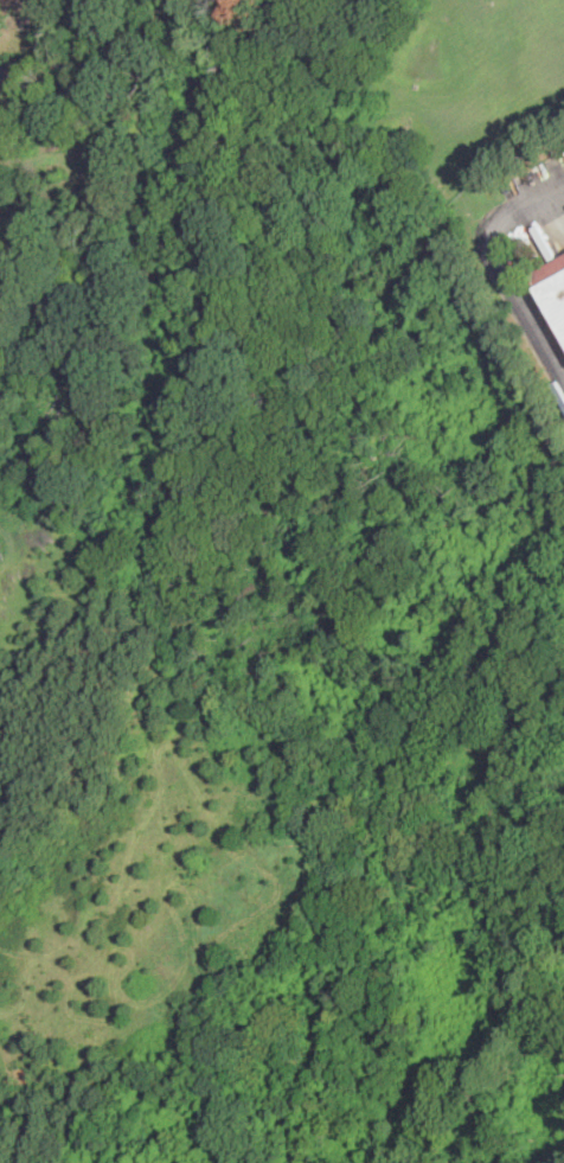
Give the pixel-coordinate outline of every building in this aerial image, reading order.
[(51,20),(41,23),(39,9),(49,8),(51,20)] [(533,273),(563,255),(563,328),(533,273)]
